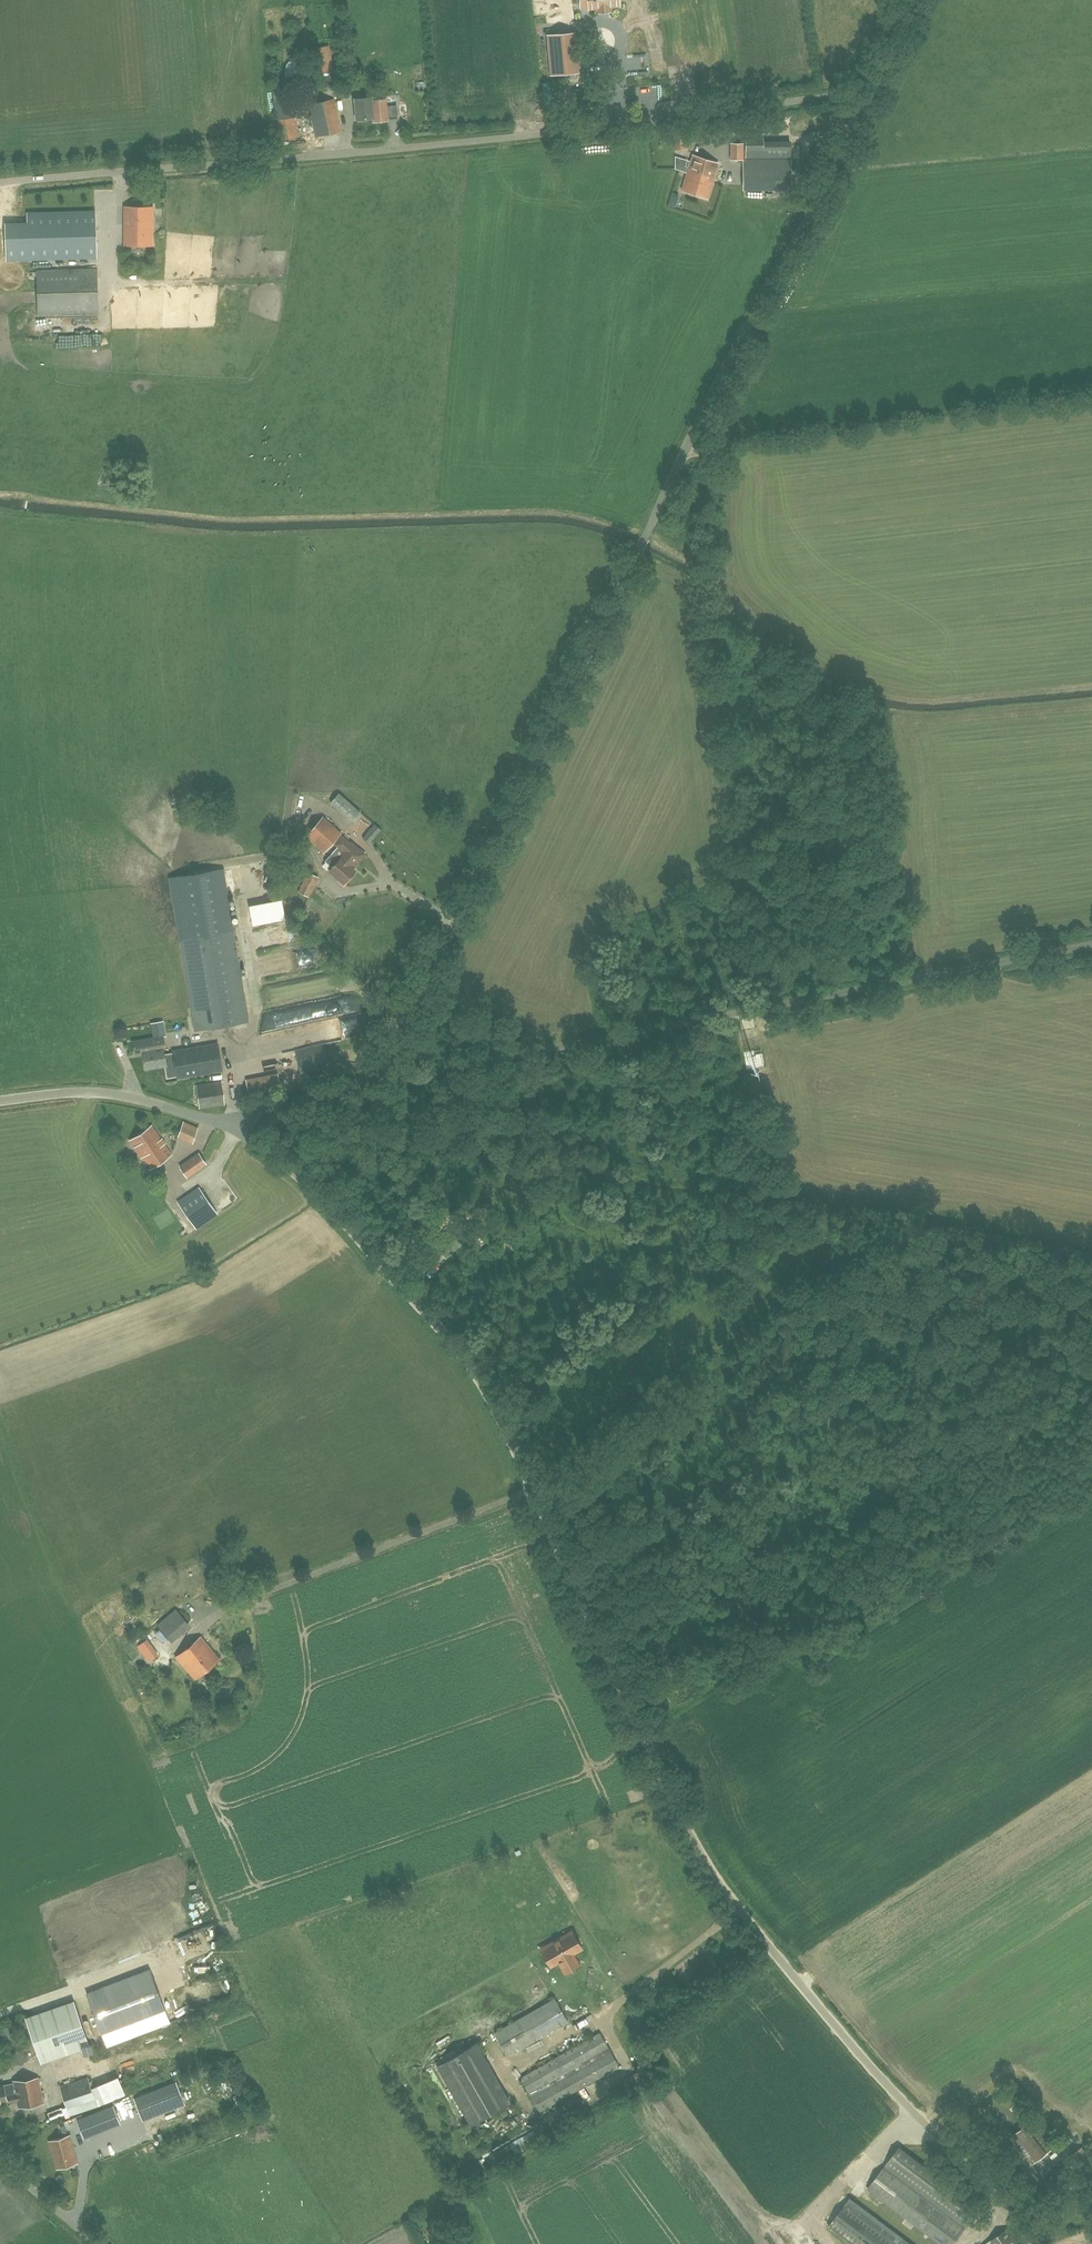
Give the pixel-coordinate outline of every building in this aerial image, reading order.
[(581,8),(589,7),(589,10),(598,9),(599,13),(611,11),(610,7),(619,6),(618,0),(580,0),(581,8)] [(612,20),(613,57),(630,57),(629,19),(612,20)] [(569,34),(548,36),(549,51),(551,74),(572,72),(570,49),(569,34)] [(315,70),(319,89),(340,84),(338,71),(335,71),(329,46),(316,49),(321,69),(315,70)] [(281,141),(297,138),(294,118),(291,119),(288,99),(291,99),(289,89),(273,92),(281,141)] [(357,120),(373,118),(373,121),(388,120),(386,100),(378,101),(378,98),(372,98),(372,97),(355,99),(357,120)] [(317,137),(343,131),(335,99),(310,105),(317,137)] [(675,150),(687,149),(686,131),(674,132),(675,150)] [(744,143),(730,143),(730,161),(744,160),(744,143)] [(791,159),(791,145),(746,145),(746,159),(791,159)] [(689,170),(714,177),(718,164),(693,156),(689,170)] [(707,199),(714,177),(689,170),(682,191),(707,199)] [(743,184),(743,193),(792,193),(792,184),(743,184)] [(137,225),(153,225),(153,207),(124,207),(124,229),(137,229),(137,225)] [(28,229),(6,230),(7,260),(97,258),(96,244),(97,244),(96,228),(95,213),(27,215),(28,229)] [(137,229),(124,229),(124,246),(153,246),(153,225),(137,225),(137,229)] [(751,283),(756,268),(745,265),(740,279),(751,283)] [(38,317),(98,315),(97,269),(37,271),(38,317)] [(330,803),(352,822),(361,812),(339,793),(330,803)] [(324,853),(335,841),(342,833),(323,817),(306,836),(324,853)] [(374,823),(362,837),(369,844),(382,830),(374,823)] [(350,844),(347,841),(342,837),(336,844),(344,851),(339,857),(345,862),(347,859),(354,865),(358,861),(359,861),(366,854),(360,849),(359,850),(351,843),(350,844)] [(345,862),(339,857),(338,858),(332,853),(325,861),(332,868),(330,870),(341,880),(339,882),(344,886),(351,878),(350,877),(355,870),(351,866),(353,865),(354,866),(354,865),(347,859),(345,862)] [(221,871),(172,880),(182,941),(196,1030),(246,1022),(231,933),(221,871)] [(309,896),(319,877),(308,872),(298,891),(309,896)] [(153,1025),(155,1037),(167,1034),(165,1022),(153,1025)] [(153,1038),(132,1042),(135,1055),(143,1053),(146,1068),(164,1065),(165,1070),(175,1068),(176,1076),(177,1078),(222,1070),(217,1044),(172,1051),(172,1053),(164,1055),(163,1048),(165,1048),(163,1036),(153,1038)] [(279,1073),(245,1079),(249,1097),(282,1090),(279,1073)] [(196,1085),(200,1108),(225,1104),(222,1081),(196,1085)] [(184,1122),(178,1139),(191,1144),(198,1127),(184,1122)] [(152,1125),(130,1140),(150,1169),(172,1154),(152,1125)] [(199,1155),(181,1167),(187,1176),(205,1164),(199,1155)] [(179,1201),(197,1228),(218,1214),(200,1187),(179,1201)] [(935,1565),(928,1570),(936,1581),(943,1576),(935,1565)] [(149,1601),(152,1607),(187,1593),(184,1587),(149,1601)] [(169,1638),(187,1623),(176,1609),(157,1625),(169,1638)] [(218,1635),(225,1645),(238,1635),(230,1625),(218,1635)] [(200,1635),(176,1656),(196,1678),(220,1657),(200,1635)] [(145,1657),(149,1662),(158,1655),(154,1650),(145,1657)] [(634,1835),(639,1832),(634,1821),(628,1824),(634,1835)] [(581,1841),(593,1837),(591,1832),(579,1836),(581,1841)] [(574,1953),(577,1951),(568,1934),(545,1947),(555,1963),(557,1962),(564,1974),(581,1965),(574,1953)] [(164,1966),(159,1969),(167,1982),(172,1978),(164,1966)] [(170,2023),(150,1969),(87,1993),(107,2047),(170,2023)] [(508,2056),(547,2033),(567,2022),(554,1999),(495,2033),(508,2056)] [(74,2000),(25,2017),(42,2063),(90,2046),(74,2000)] [(540,2111),(618,2067),(599,2033),(521,2078),(540,2111)] [(509,2101),(476,2043),(437,2065),(470,2123),(509,2101)] [(59,2088),(66,2107),(95,2098),(87,2077),(59,2088)] [(4,2085),(0,2086),(0,2102),(7,2101),(7,2104),(17,2102),(18,2108),(44,2103),(38,2078),(13,2081),(13,2082),(4,2084),(4,2085)] [(184,2104),(175,2084),(134,2100),(142,2121),(184,2104)] [(77,2120),(84,2138),(120,2124),(113,2106),(77,2120)] [(1054,2140),(1046,2130),(1037,2117),(1026,2125),(1026,2124),(1012,2135),(1033,2163),(1048,2152),(1047,2152),(1056,2146),(1053,2141),(1054,2140)] [(49,2141),(57,2169),(77,2163),(69,2135),(49,2141)] [(511,2156),(518,2153),(514,2144),(507,2147),(511,2156)] [(1078,2167),(1091,2159),(1083,2148),(1070,2156),(1078,2167)] [(1076,2179),(1062,2165),(1033,2195),(1047,2209),(1076,2179)] [(900,2217),(903,2224),(908,2236),(916,2233),(920,2243),(931,2243),(929,2240),(935,2238),(931,2227),(937,2224),(934,2217),(932,2212),(930,2205),(919,2209),(917,2204),(906,2208),(907,2210),(901,2212),(902,2216),(900,2217)] [(800,2236),(807,2230),(798,2220),(791,2226),(800,2236)] [(1007,2229),(989,2241),(991,2243),(1018,2243),(1007,2229)]
